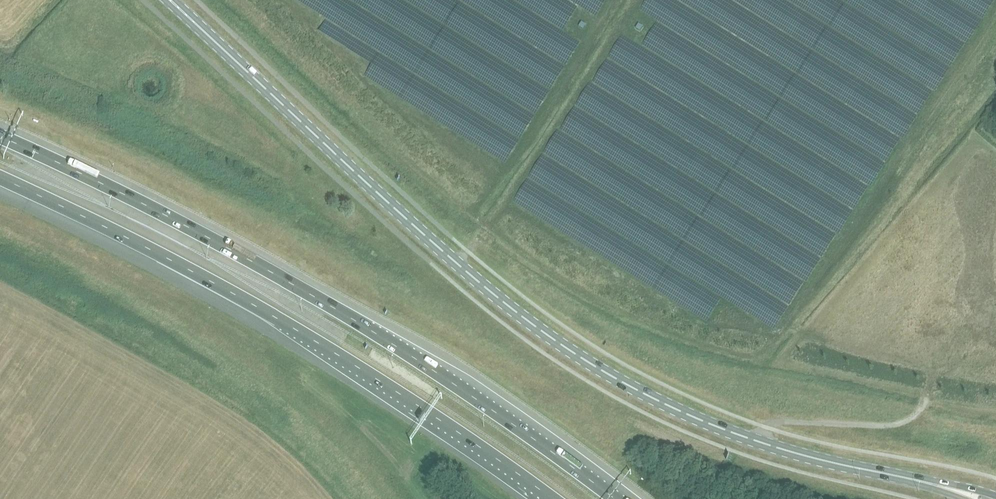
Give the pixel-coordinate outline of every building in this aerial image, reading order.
[(582,22),(578,28),(584,31),(587,26),(582,22)] [(639,25),(635,30),(640,33),(644,28),(639,25)]
